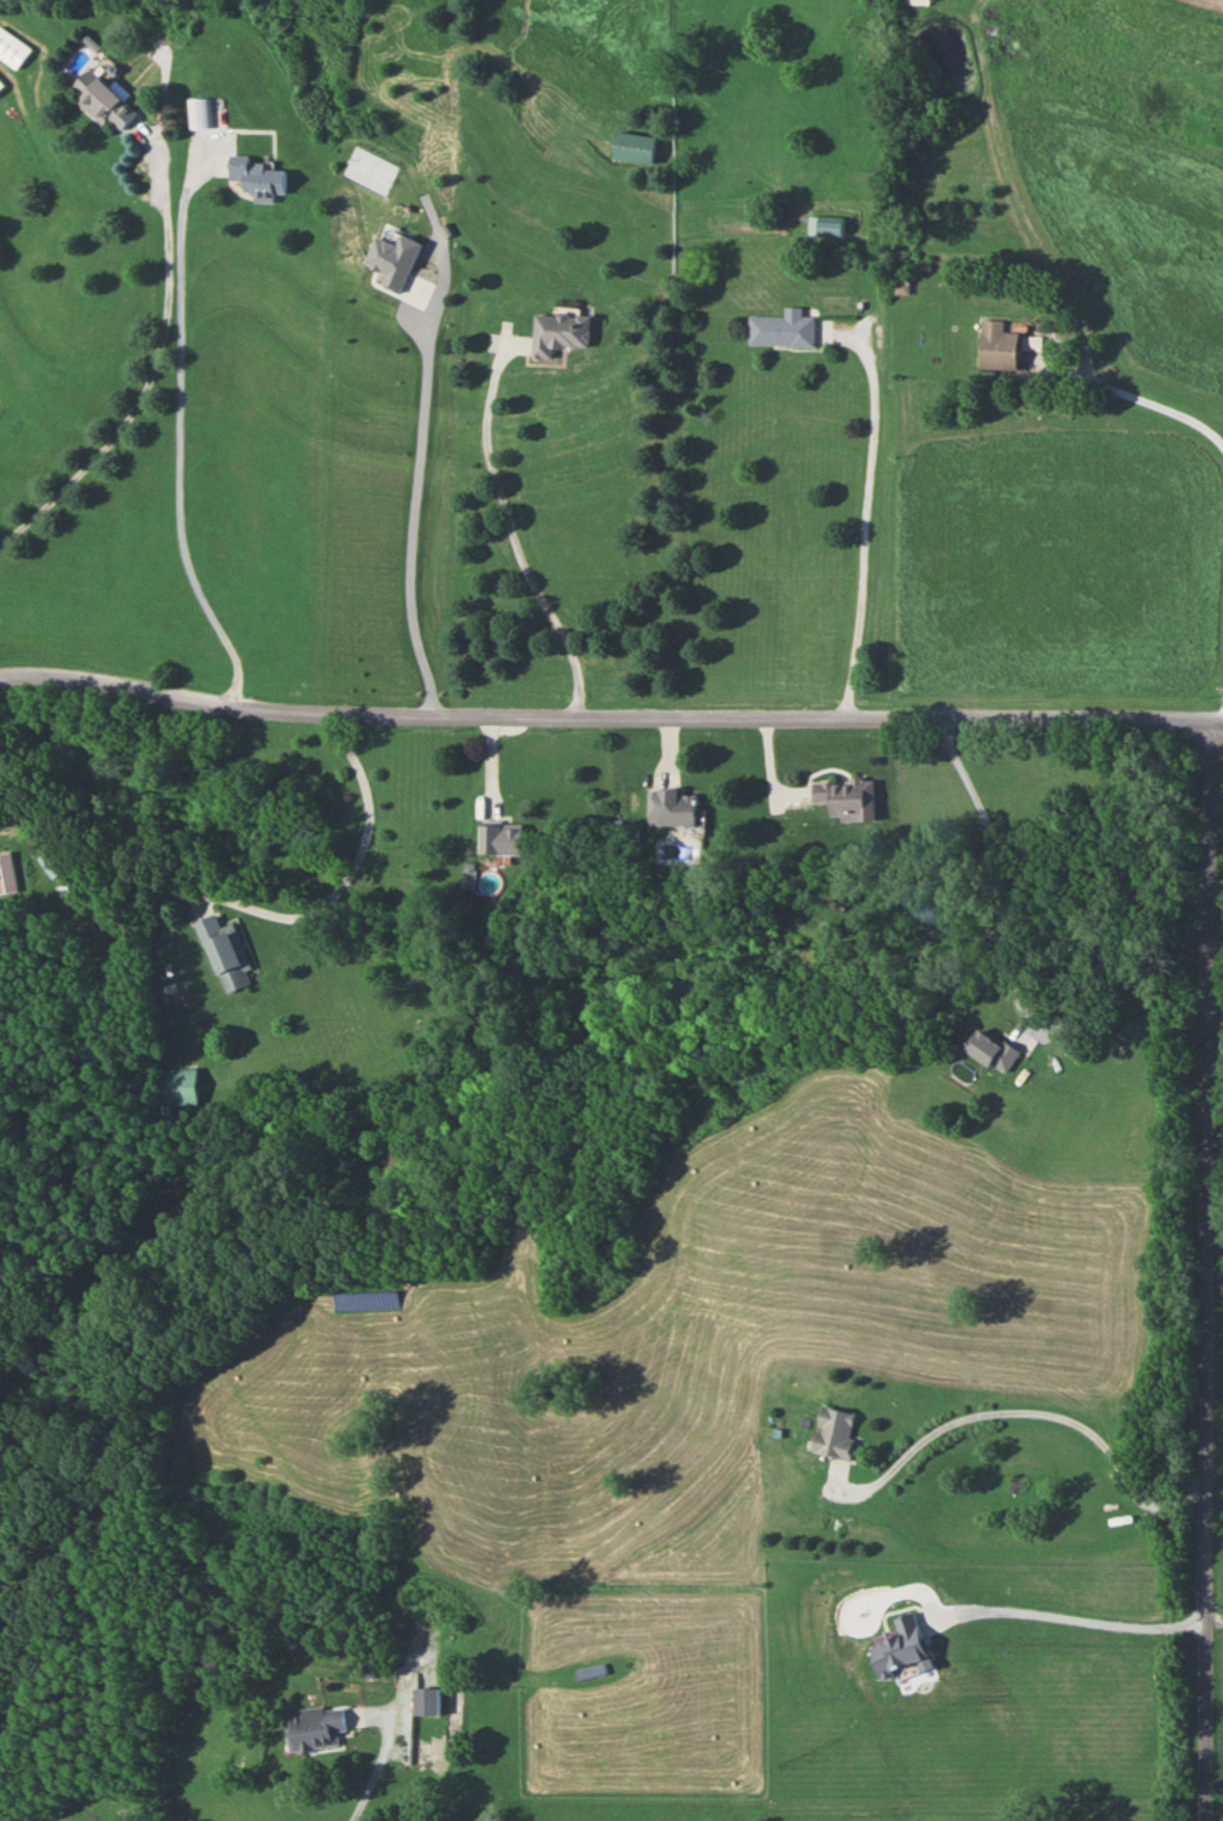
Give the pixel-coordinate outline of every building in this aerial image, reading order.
[(0,26),(0,58),(14,69),(29,50),(0,26)] [(135,113),(88,67),(67,89),(99,121),(105,115),(119,129),(135,113)] [(210,126),(210,98),(188,98),(188,126),(210,126)] [(284,168),(274,168),(274,159),(228,159),(228,181),(240,181),(240,194),(284,193),(284,168)] [(842,215),(808,215),(808,236),(842,236),(842,215)] [(814,315),(804,315),(804,307),(784,307),(784,315),(749,315),(749,346),(814,346),(814,315)] [(551,348),(588,348),(588,314),(532,314),(531,357),(551,357),(551,348)] [(1039,349),(1039,335),(1003,335),(1003,320),(980,320),(979,368),(1015,368),(1016,349),(1039,349)] [(873,818),(872,778),(811,779),(812,802),(828,801),(829,818),(873,818)] [(648,787),(648,823),(695,823),(695,787),(648,787)] [(520,852),(520,823),(479,823),(479,852),(520,852)] [(12,851),(0,852),(0,893),(16,891),(12,851)] [(232,920),(221,924),(216,912),(195,920),(221,992),(248,982),(244,969),(249,967),(232,920)] [(964,1048),(1005,1073),(1019,1050),(978,1025),(964,1048)] [(194,1067),(153,1068),(154,1104),(195,1103),(194,1067)] [(847,1457),(856,1410),(820,1404),(811,1451),(847,1457)] [(891,1617),(895,1633),(868,1641),(877,1674),(916,1663),(918,1670),(930,1666),(915,1610),(891,1617)] [(414,1714),(438,1714),(438,1686),(414,1686),(414,1714)] [(284,1712),(288,1751),(339,1746),(338,1730),(346,1729),(344,1706),(284,1712)]
